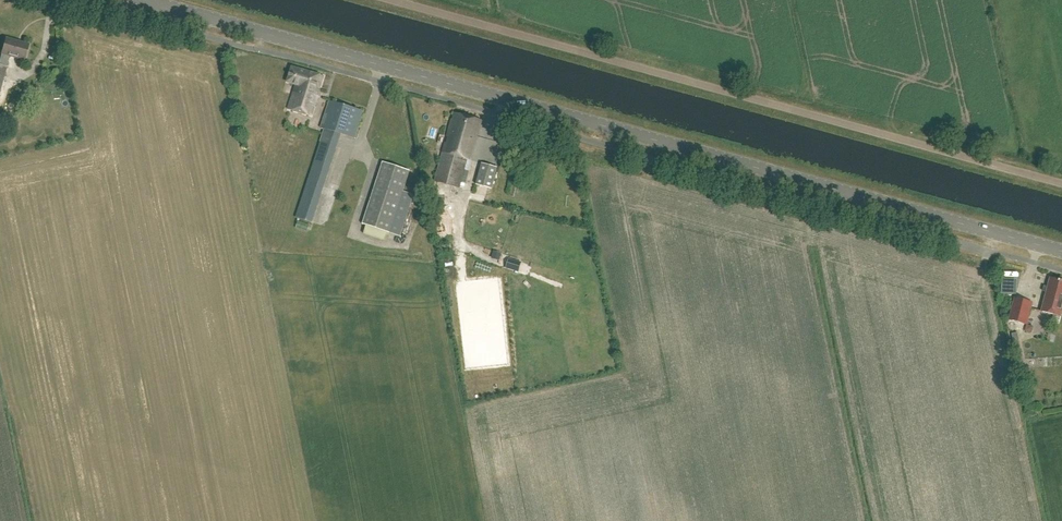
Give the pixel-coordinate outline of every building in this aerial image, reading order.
[(6,38),(0,59),(0,93),(7,67),(6,67),(9,56),(25,60),(30,44),(6,38)] [(324,76),(292,68),(289,82),(298,84),(291,110),(314,116),(324,76)] [(10,84),(4,91),(8,95),(14,88),(10,84)] [(329,103),(322,127),(355,138),(363,113),(329,103)] [(481,121),(455,114),(453,120),(451,120),(435,181),(459,187),(467,158),(471,159),(481,121)] [(337,147),(320,141),(295,218),(311,223),(337,147)] [(409,171),(382,162),(362,224),(400,236),(413,196),(402,192),(409,171)] [(497,168),(481,163),(476,184),(491,189),(497,168)] [(508,261),(506,268),(518,272),(521,265),(508,261)] [(1050,277),(1041,311),(1053,314),(1051,322),(1059,324),(1061,311),(1061,281),(1050,277)] [(1033,302),(1015,297),(1008,320),(1027,325),(1033,302)]
